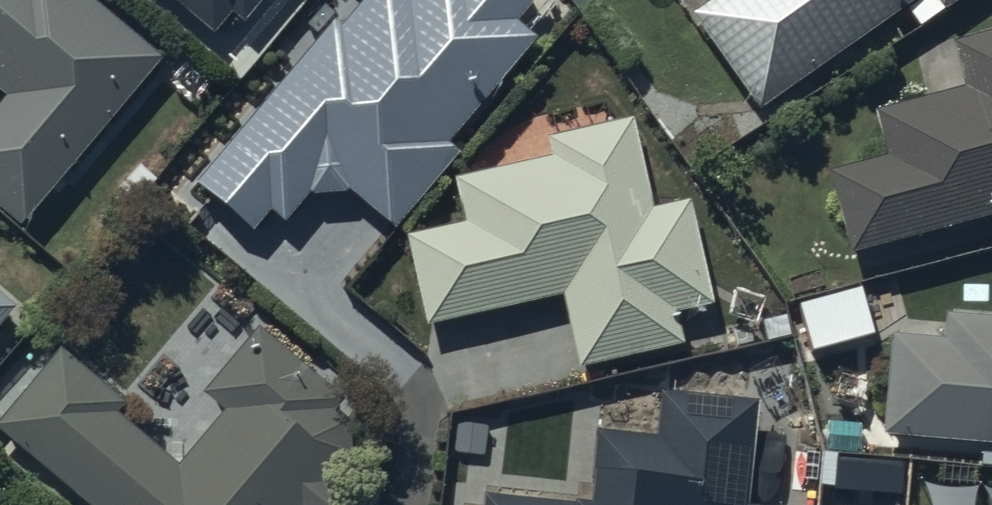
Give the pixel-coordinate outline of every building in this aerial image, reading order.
[(79,0),(0,0),(0,106),(5,111),(0,117),(0,224),(21,242),(165,71),(79,0)] [(211,49),(233,24),(244,34),(272,0),(152,0),(211,49)] [(335,24),(192,190),(250,240),(271,215),(287,228),(311,200),(333,219),(352,196),(395,233),(466,151),(455,142),(542,42),(523,26),(545,0),(370,0),(343,31),(335,24)] [(690,27),(758,124),(930,4),(944,23),(976,0),(728,0),(690,27)] [(824,184),(847,270),(991,231),(991,47),(949,58),(961,101),(870,125),(882,169),(824,184)] [(465,236),(404,251),(425,342),(558,311),(575,383),(683,358),(676,328),(712,319),(688,215),(654,223),(633,131),(547,151),(551,169),(455,191),(465,236)] [(863,297),(803,314),(816,360),(876,343),(863,297)] [(15,325),(0,312),(0,341),(15,325)] [(889,347),(881,449),(991,457),(991,332),(944,329),(942,352),(889,347)] [(0,435),(0,448),(68,504),(327,504),(324,502),(367,450),(336,424),(344,415),(256,342),(199,409),(221,427),(176,480),(114,428),(124,416),(61,363),(0,435)] [(736,495),(688,490),(691,460),(620,452),(616,482),(523,472),(520,500),(472,495),(471,504),(735,504),(736,495)]
